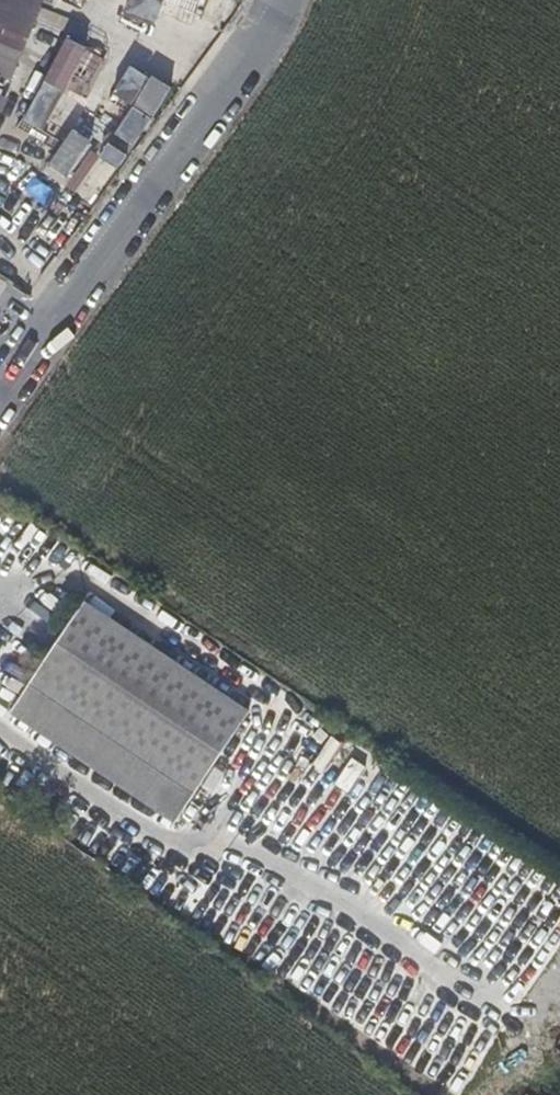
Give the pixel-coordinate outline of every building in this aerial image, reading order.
[(44,0),(0,0),(0,105),(44,0)] [(61,253),(98,203),(85,195),(59,230),(49,244),(61,253)] [(250,712),(84,602),(9,714),(175,825),(250,712)] [(230,754),(213,780),(228,790),(246,764),(230,754)] [(442,1026),(435,1040),(464,1055),(471,1041),(442,1026)]
